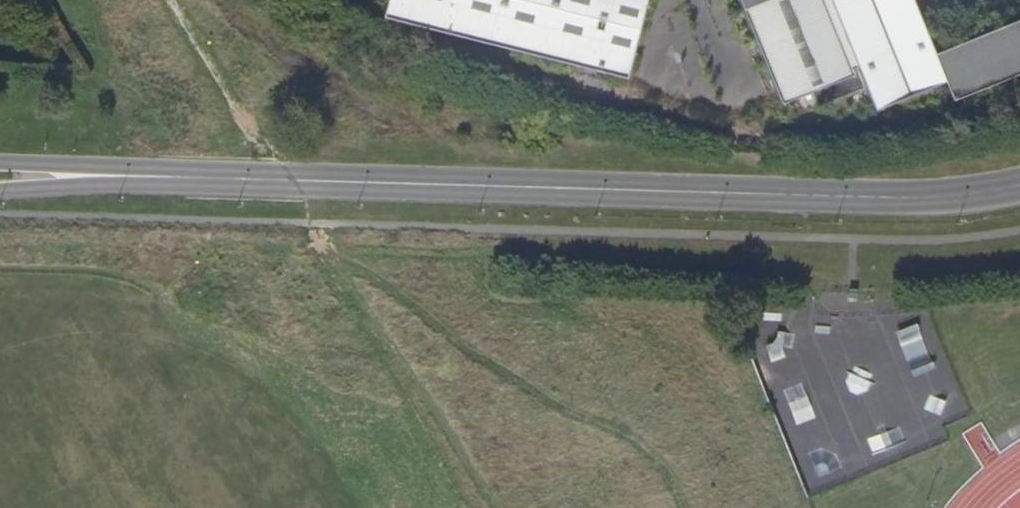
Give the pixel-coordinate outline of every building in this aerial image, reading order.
[(639,0),(384,0),(380,17),(611,69),(624,72),(639,0)] [(778,103),(808,91),(815,106),(863,87),(872,110),(943,81),(951,101),(1019,73),(1019,0),(737,0),(778,103)]
